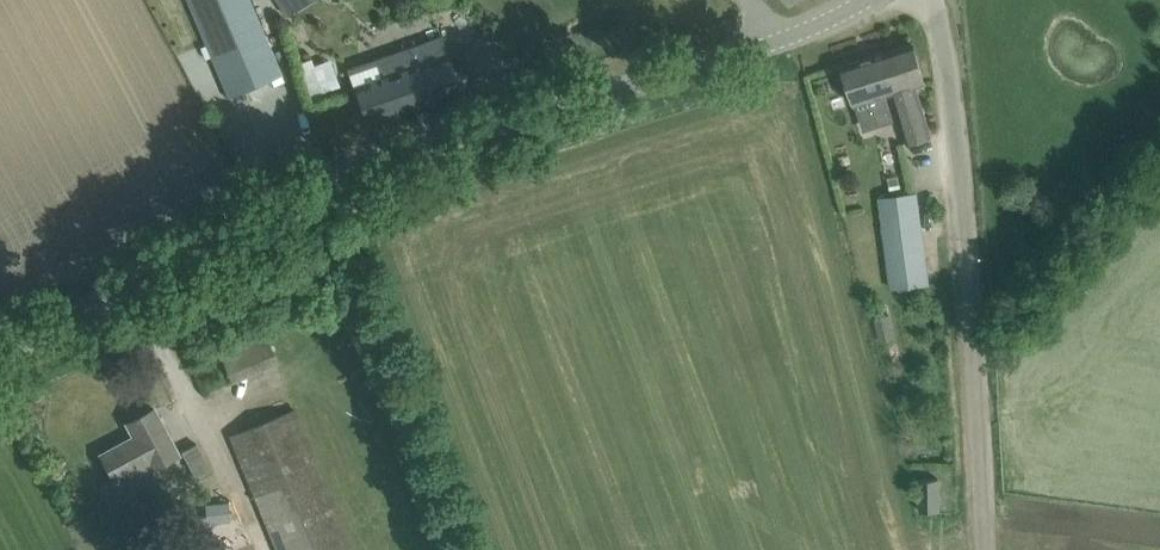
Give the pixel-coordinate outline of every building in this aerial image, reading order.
[(228,96),(280,75),(249,0),(188,0),(228,96)] [(304,0),(276,0),(285,13),(304,0)] [(367,122),(462,88),(443,34),(372,59),(379,78),(354,87),(367,122)] [(887,50),(895,76),(888,79),(893,91),(899,113),(923,107),(916,84),(925,81),(913,42),(887,50)] [(845,64),(857,103),(871,98),(879,125),(894,119),(886,93),(893,91),(888,79),(895,76),(887,50),(845,64)] [(328,53),(298,63),(309,96),(339,86),(328,53)] [(923,107),(899,113),(908,141),(932,134),(923,107)] [(880,197),(892,287),(929,282),(917,192),(880,197)] [(277,362),(266,336),(222,354),(233,381),(277,362)] [(152,467),(179,453),(155,408),(127,423),(134,435),(101,453),(116,479),(103,486),(112,504),(158,479),(152,467)] [(279,549),(354,549),(296,409),(232,435),(279,549)] [(182,451),(197,478),(211,470),(197,443),(182,451)] [(940,510),(939,478),(921,478),(922,510),(940,510)]
